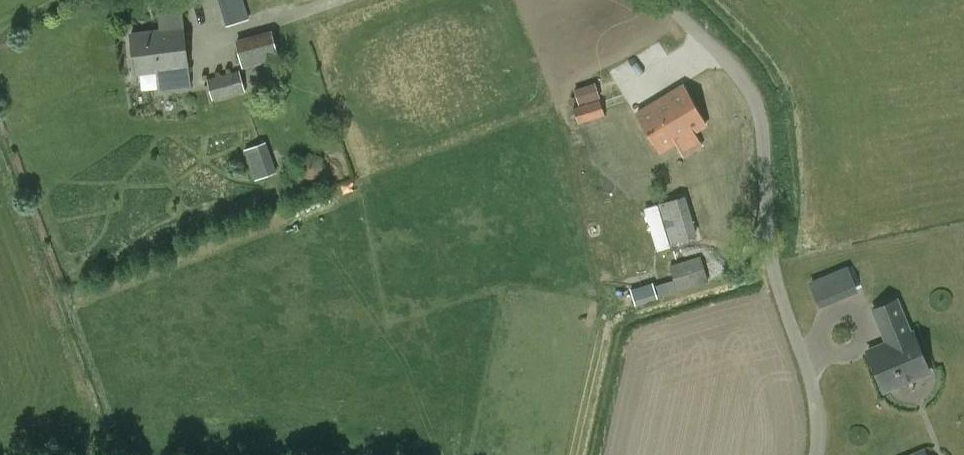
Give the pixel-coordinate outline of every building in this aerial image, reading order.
[(251,18),(245,0),(220,0),(228,25),(251,18)] [(137,75),(158,72),(160,90),(189,86),(180,6),(158,9),(160,28),(132,31),(137,75)] [(243,68),(279,58),(272,29),(235,39),(243,68)] [(213,101),(246,91),(240,70),(208,79),(213,101)] [(660,152),(707,124),(684,85),(637,113),(660,152)] [(573,108),(579,124),(605,115),(600,99),(573,108)] [(245,150),(255,179),(278,171),(267,142),(245,150)] [(672,244),(698,236),(686,195),(660,203),(672,244)] [(678,291),(709,281),(701,255),(670,265),(678,291)] [(854,262),(811,280),(823,307),(866,289),(854,262)] [(655,285),(659,297),(676,292),(673,280),(655,285)] [(914,332),(911,333),(897,300),(875,309),(889,343),(869,351),(885,390),(930,372),(914,332)]
